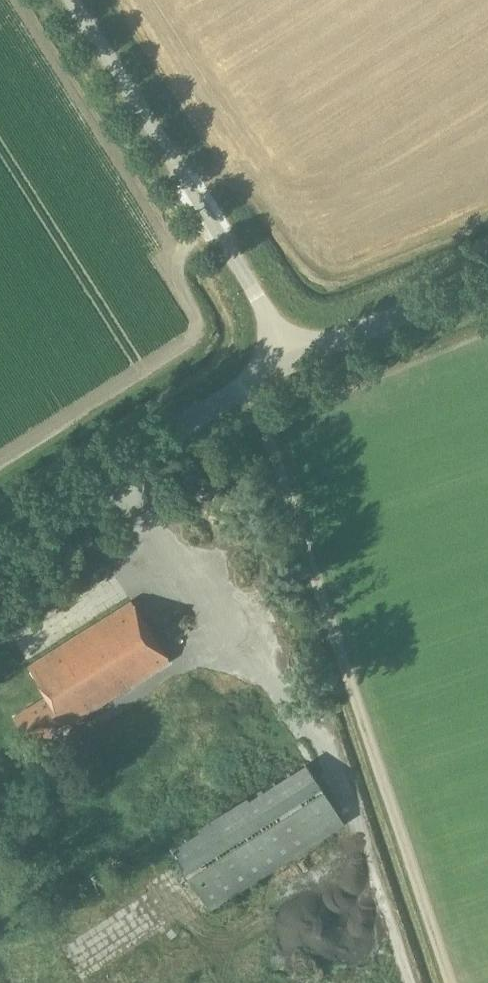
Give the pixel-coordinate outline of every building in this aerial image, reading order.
[(258,541),(267,538),(263,524),(253,528),(258,541)] [(167,662),(168,661),(130,601),(27,666),(46,696),(13,717),(31,744),(60,726),(61,728),(167,661),(167,662)] [(214,777),(286,731),(276,714),(203,761),(214,777)] [(178,803),(153,823),(184,862),(200,850),(181,826),(191,818),(178,803)] [(82,934),(60,946),(78,981),(101,969),(82,934)]
